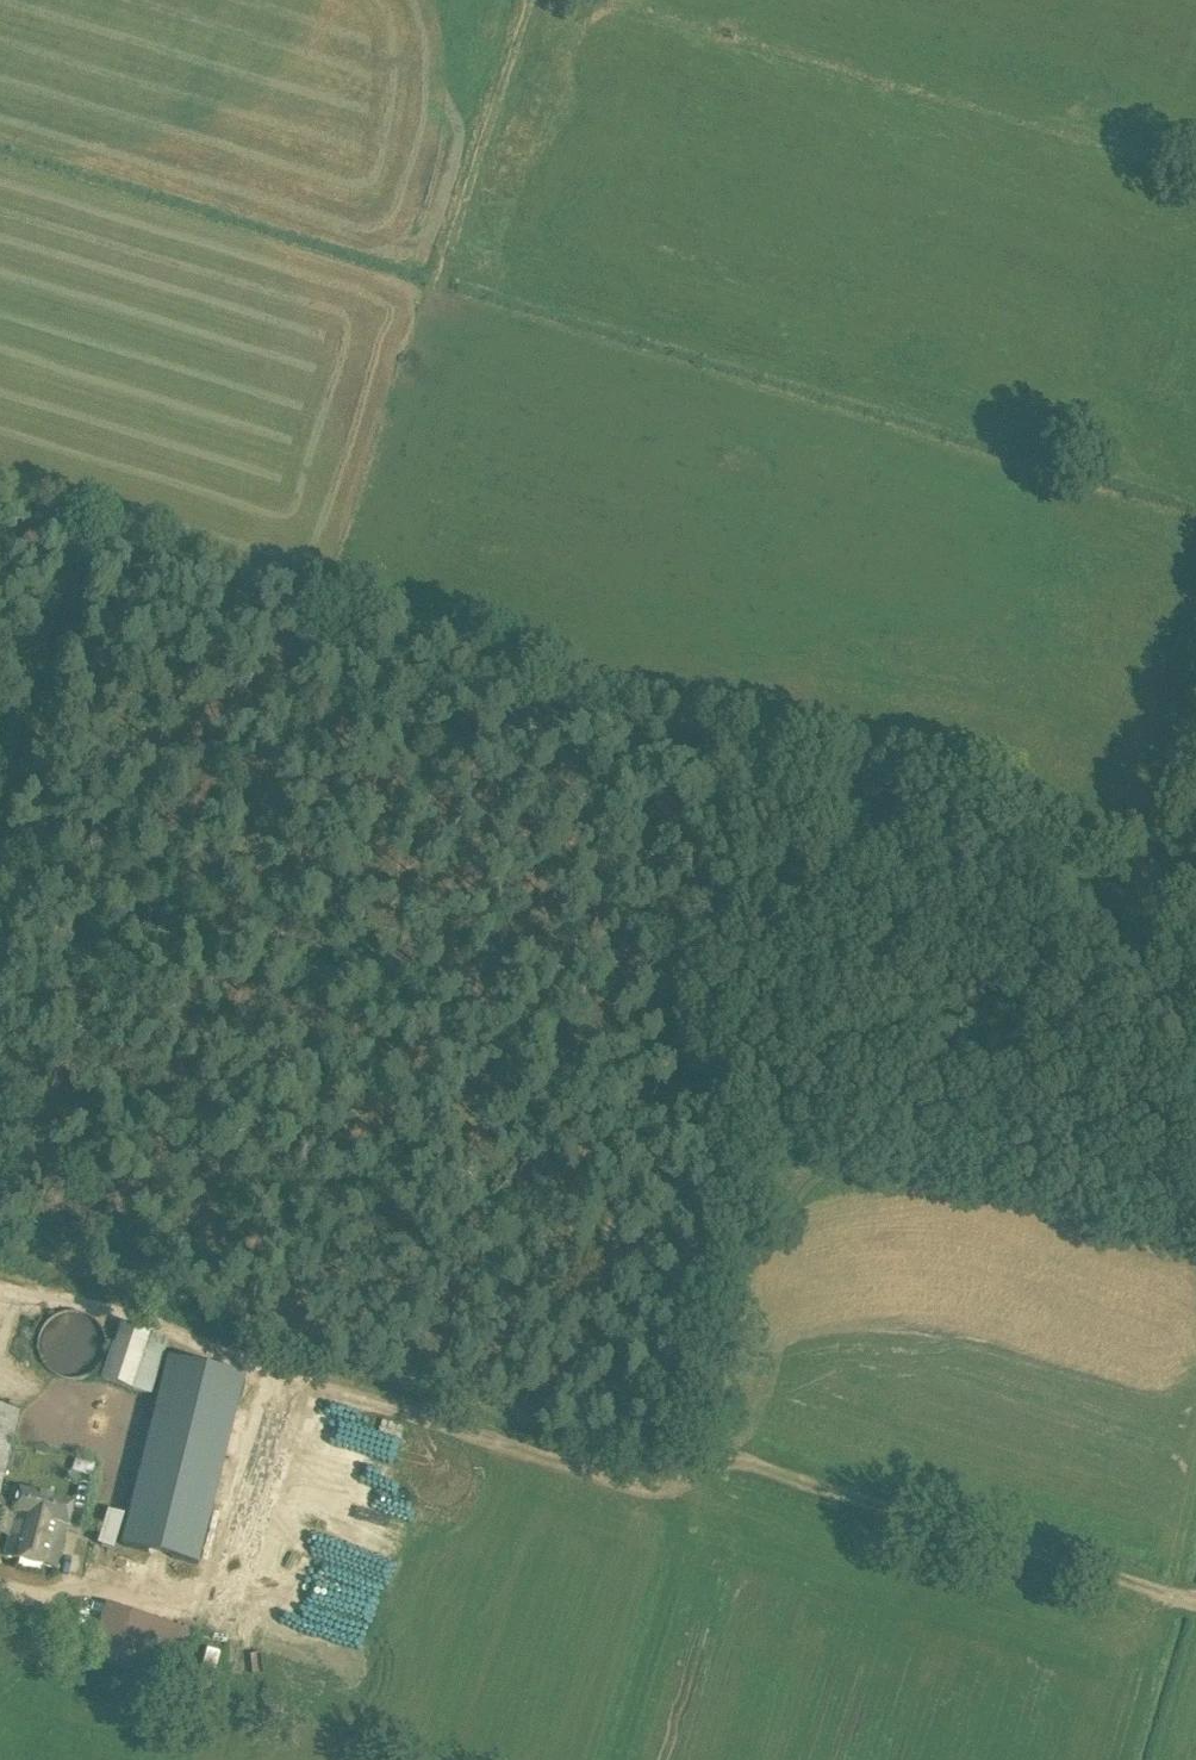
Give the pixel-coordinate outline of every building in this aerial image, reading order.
[(54,1316),(34,1335),(46,1347),(66,1328),(54,1316)] [(119,1324),(102,1380),(145,1394),(163,1338),(119,1324)] [(198,1370),(183,1427),(206,1433),(206,1432),(223,1436),(237,1380),(198,1370)] [(19,1412),(0,1407),(0,1489),(19,1412)] [(177,1434),(173,1454),(214,1461),(217,1441),(177,1434)] [(13,1512),(17,1513),(66,1525),(68,1526),(73,1505),(19,1491),(13,1512)] [(207,1540),(214,1513),(136,1493),(129,1520),(122,1547),(200,1567),(207,1540)] [(82,1555),(111,1563),(124,1515),(95,1508),(82,1555)] [(66,1525),(17,1513),(6,1556),(55,1568),(66,1525)]
